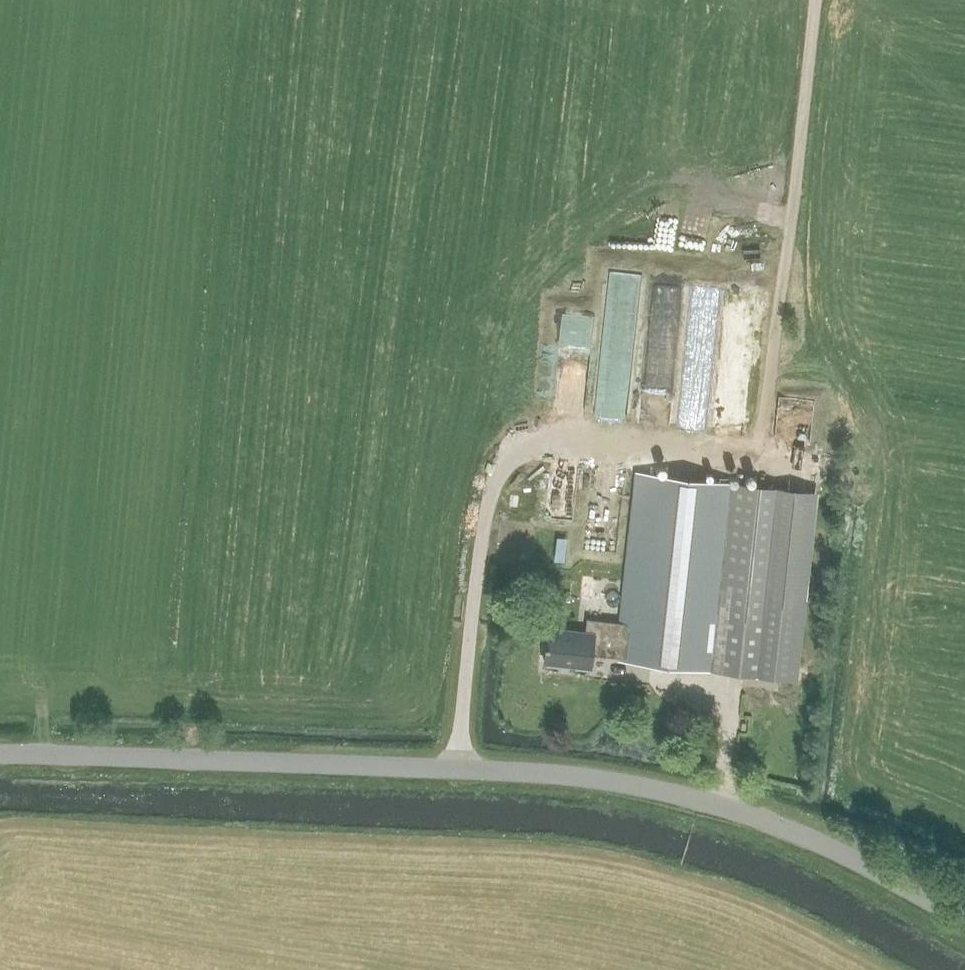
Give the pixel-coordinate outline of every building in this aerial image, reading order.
[(813,494),(648,473),(618,624),(584,620),(579,628),(542,624),(540,662),(592,671),(599,653),(796,678),(813,494)] [(591,581),(589,594),(602,596),(603,583),(591,581)]
